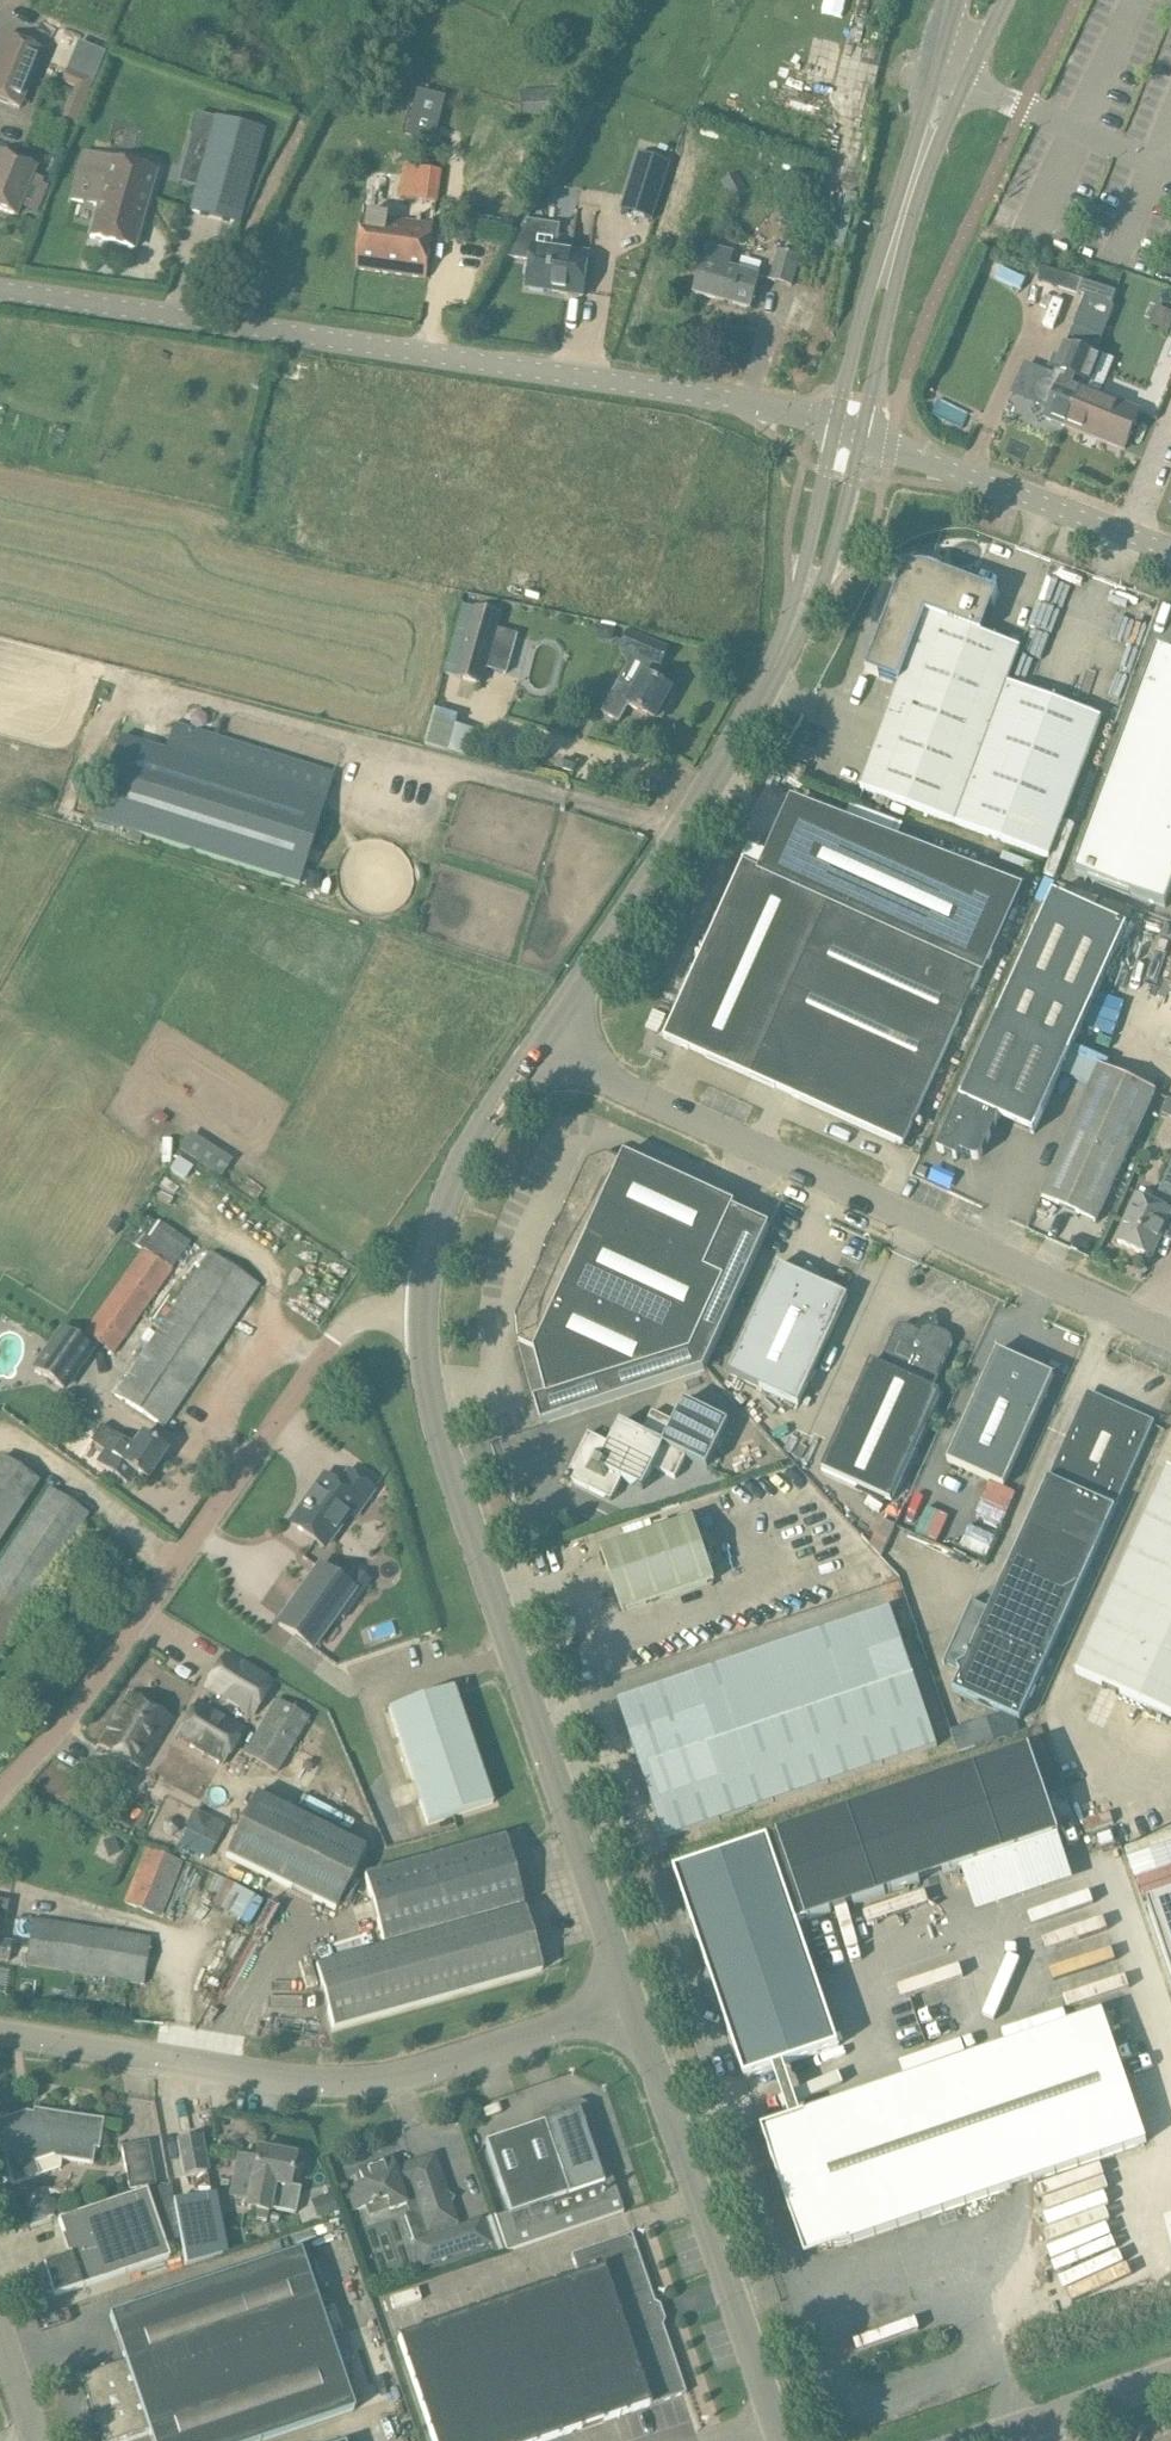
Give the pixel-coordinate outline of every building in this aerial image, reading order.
[(6,38),(0,52),(0,102),(20,110),(43,53),(6,38)] [(77,91),(65,117),(76,121),(94,78),(69,67),(62,84),(77,91)] [(563,114),(561,88),(522,91),(524,117),(563,114)] [(599,92),(595,102),(609,107),(613,97),(599,92)] [(420,96),(408,141),(435,147),(447,102),(420,96)] [(265,132),(216,118),(190,213),(240,225),(265,132)] [(155,173),(86,154),(73,200),(99,207),(90,238),(134,250),(155,173)] [(639,154),(621,212),(653,221),(671,164),(639,154)] [(1,155),(0,157),(0,211),(16,217),(36,170),(1,155)] [(403,168),(400,199),(439,204),(443,173),(403,168)] [(748,190),(739,172),(722,181),(731,199),(748,190)] [(432,226),(365,217),(358,269),(425,278),(432,226)] [(515,246),(507,260),(529,264),(526,288),(583,296),(589,255),(556,250),(560,228),(526,223),(515,246)] [(734,254),(708,247),(695,294),(751,309),(760,277),(729,269),(734,254)] [(801,257),(779,251),(771,281),(793,287),(801,257)] [(1042,269),(1038,283),(1059,289),(1063,276),(1042,269)] [(1080,390),(1083,391),(1086,384),(1091,386),(1101,360),(1099,359),(1101,353),(1098,351),(1102,339),(1104,339),(1116,308),(1087,297),(1075,328),(1077,329),(1070,347),(1067,346),(1053,381),(1048,379),(1037,384),(1033,395),(1037,404),(1052,410),(1048,420),(1065,427),(1080,390)] [(1080,390),(1065,427),(1124,450),(1139,413),(1083,391),(1080,390)] [(927,616),(982,637),(999,594),(929,568),(912,569),(900,581),(866,673),(900,686),(927,616)] [(502,616),(463,605),(444,674),(481,685),(486,668),(507,674),(519,635),(498,628),(502,616)] [(955,826),(1007,686),(1020,651),(982,637),(927,616),(900,686),(861,790),(955,826)] [(670,648),(629,631),(621,652),(661,669),(670,648)] [(1075,876),(1166,910),(1170,895),(1170,658),(1158,653),(1075,876)] [(613,696),(603,713),(620,722),(629,706),(656,721),(664,705),(669,706),(674,696),(671,693),(672,690),(645,675),(636,693),(620,683),(613,696)] [(1007,686),(955,826),(1049,861),(1044,874),(1056,878),(1076,825),(1064,821),(1101,721),(1007,686)] [(120,739),(94,822),(300,887),(334,775),(213,738),(191,732),(173,726),(169,740),(165,753),(120,739)] [(1019,892),(794,806),(764,873),(744,864),(665,1039),(903,1147),(983,972),(1019,892)] [(1128,929),(1054,896),(1001,1013),(938,1152),(957,1161),(960,1155),(972,1160),(974,1161),(976,1161),(978,1161),(979,1160),(981,1159),(982,1158),(983,1156),(999,1120),(1034,1136),(1128,929)] [(1101,1069),(1071,1135),(1126,1160),(1156,1094),(1101,1069)] [(1162,1114),(1170,1118),(1170,1101),(1168,1099),(1162,1114)] [(181,1149),(221,1177),(233,1160),(192,1132),(181,1149)] [(1126,1160),(1071,1135),(1041,1200),(1096,1225),(1126,1160)] [(539,1274),(518,1319),(520,1345),(535,1351),(547,1398),(535,1401),(542,1425),(705,1370),(770,1227),(734,1210),(735,1206),(625,1155),(621,1164),(608,1158),(589,1165),(568,1211),(539,1274)] [(192,1168),(177,1159),(170,1170),(184,1180),(192,1168)] [(1118,1244),(1150,1259),(1164,1228),(1170,1231),(1170,1169),(1160,1193),(1165,1196),(1161,1206),(1155,1203),(1140,1196),(1136,1205),(1118,1244)] [(138,1321),(143,1314),(172,1272),(191,1244),(163,1224),(161,1227),(146,1216),(129,1241),(143,1250),(142,1252),(84,1335),(114,1355),(138,1321)] [(174,1308),(158,1332),(115,1397),(164,1429),(258,1287),(209,1254),(174,1308)] [(807,1280),(778,1266),(728,1375),(798,1407),(847,1298),(822,1287),(824,1281),(810,1274),(807,1280)] [(947,1334),(931,1327),(922,1331),(921,1333),(909,1327),(896,1332),(880,1366),(872,1362),(822,1471),(892,1503),(941,1394),(932,1390),(952,1347),(947,1334)] [(90,1350),(63,1331),(35,1370),(62,1390),(90,1350)] [(1022,1364),(997,1352),(947,1463),(1003,1489),(1053,1378),(1032,1368),(1034,1363),(1024,1358),(1022,1364)] [(1154,1423),(1087,1393),(990,1610),(971,1601),(945,1661),(959,1667),(962,1673),(955,1689),(1005,1712),(951,1731),(959,1753),(1021,1731),(1017,1718),(1021,1720),(1154,1423)] [(729,1425),(684,1403),(674,1424),(652,1414),(642,1435),(620,1424),(610,1446),(588,1435),(566,1480),(611,1502),(622,1481),(643,1491),(653,1470),(675,1480),(685,1459),(707,1469),(729,1425)] [(134,1449),(102,1426),(90,1443),(105,1453),(97,1465),(126,1485),(134,1474),(146,1482),(167,1452),(143,1436),(134,1449)] [(39,1483),(4,1460),(0,1465),(0,1541),(39,1483)] [(1168,1471),(1075,1674),(1170,1718),(1170,1472),(1168,1471)] [(374,1492),(347,1473),(336,1487),(324,1478),(309,1498),(311,1500),(292,1527),(323,1549),(356,1503),(363,1508),(374,1492)] [(50,1490),(0,1567),(0,1649),(88,1515),(50,1490)] [(715,1581),(694,1520),(602,1551),(623,1612),(715,1581)] [(344,1587),(319,1568),(277,1626),(310,1650),(348,1597),(356,1602),(367,1588),(352,1577),(344,1587)] [(940,1748),(893,1610),(619,1704),(666,1841),(940,1748)] [(272,1683),(226,1655),(206,1688),(253,1716),(272,1683)] [(169,1720),(127,1695),(98,1745),(96,1748),(137,1772),(169,1720)] [(495,1806),(458,1699),(392,1721),(429,1828),(495,1806)] [(307,1719),(276,1701),(243,1756),(274,1774),(307,1719)] [(242,1731),(195,1703),(175,1737),(221,1766),(242,1731)] [(1061,1838),(1032,1752),(676,1874),(711,1976),(705,1988),(709,2000),(721,2006),(746,2081),(841,2049),(799,1927),(1061,1838)] [(311,1794),(331,1799),(339,1771),(319,1765),(311,1794)] [(214,1857),(235,1798),(224,1794),(227,1785),(206,1777),(182,1845),(214,1857)] [(367,1851),(257,1797),(226,1860),(336,1913),(351,1883),(367,1851)] [(170,1818),(162,1824),(163,1833),(172,1837),(179,1832),(179,1823),(170,1818)] [(115,1838),(103,1842),(108,1857),(121,1853),(115,1838)] [(525,1908),(506,1840),(399,1870),(366,1879),(384,1946),(525,1908)] [(142,1846),(120,1902),(161,1918),(183,1862),(142,1846)] [(252,1924),(264,1898),(225,1881),(214,1907),(252,1924)] [(1148,1906),(1170,1973),(1170,1898),(1148,1906)] [(0,1904),(0,1925),(5,1926),(8,1905),(0,1904)] [(543,1974),(526,1911),(317,1969),(335,2032),(543,1974)] [(887,1936),(906,1997),(972,1976),(952,1915),(887,1936)] [(33,1919),(26,1967),(144,1986),(152,1938),(33,1919)] [(7,1964),(11,1943),(0,1941),(0,1962),(7,1964)] [(1118,2061),(1102,2014),(761,2130),(790,2216),(793,2223),(798,2230),(803,2235),(810,2240),(817,2243),(825,2246),(833,2246),(841,2246),(848,2244),(1146,2143),(1131,2097),(1148,2092),(1136,2055),(1118,2061)] [(588,2108),(580,2104),(551,2114),(554,2123),(486,2146),(509,2216),(496,2220),(508,2255),(624,2215),(588,2108)] [(9,2141),(3,2143),(9,2159),(3,2161),(5,2166),(6,2166),(14,2188),(41,2178),(58,2173),(60,2162),(94,2167),(96,2152),(100,2152),(105,2123),(34,2113),(33,2123),(23,2126),(21,2121),(4,2127),(9,2141)] [(200,2139),(177,2143),(183,2176),(207,2172),(200,2139)] [(157,2188),(149,2145),(123,2149),(130,2192),(157,2188)] [(237,2154),(229,2197),(248,2200),(247,2209),(268,2213),(269,2208),(295,2213),(300,2188),(290,2186),(295,2157),(258,2149),(256,2158),(237,2154)] [(358,2196),(350,2199),(354,2213),(366,2209),(373,2207),(388,2202),(390,2210),(391,2212),(405,2208),(404,2205),(414,2201),(426,2235),(412,2240),(422,2268),(487,2246),(480,2223),(457,2231),(456,2227),(458,2226),(451,2206),(455,2201),(448,2195),(435,2158),(406,2168),(407,2173),(397,2176),(392,2163),(360,2173),(365,2187),(356,2190),(358,2196)] [(171,2260),(148,2193),(59,2223),(73,2263),(46,2272),(55,2299),(171,2260)] [(211,2195),(174,2203),(186,2268),(223,2256),(211,2195)] [(632,2238),(572,2258),(580,2280),(399,2342),(433,2440),(556,2440),(686,2397),(663,2329),(666,2324),(660,2308),(655,2306),(632,2238)] [(302,2254),(111,2319),(126,2364),(81,2379),(102,2440),(125,2440),(149,2433),(152,2440),(273,2440),(355,2413),(302,2254)]
